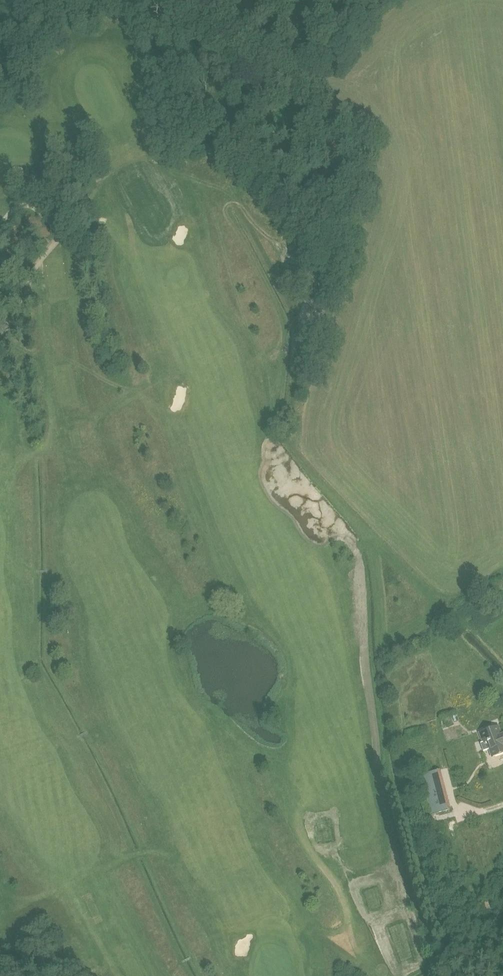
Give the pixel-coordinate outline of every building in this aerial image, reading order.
[(501,735),(498,726),(493,728),(492,726),(484,729),(485,731),(479,733),(483,742),(486,741),(492,757),(502,753),(502,734),(501,735)] [(440,769),(438,770),(420,774),(431,815),(451,809),(440,769)] [(407,797),(416,797),(417,786),(407,786),(407,797)]
